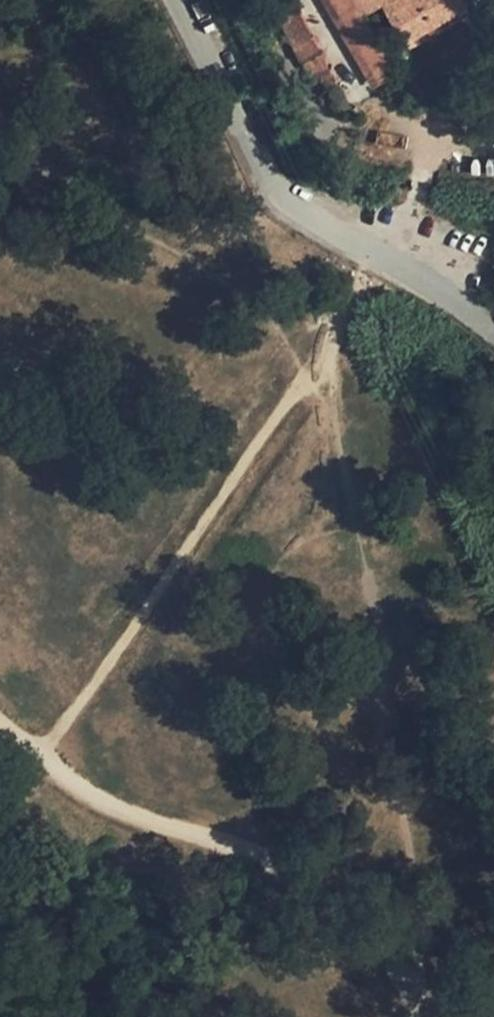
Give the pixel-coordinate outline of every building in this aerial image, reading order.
[(311,85),(330,76),(293,0),(270,0),(311,85)] [(377,85),(330,0),(319,0),(370,89),(377,85)] [(361,14),(358,7),(354,0),(330,0),(377,85),(395,75),(361,14)] [(380,4),(387,0),(371,0),(358,7),(361,14),(380,4)] [(467,11),(461,0),(387,0),(380,4),(403,44),(467,11)] [(470,18),(467,11),(403,44),(407,51),(470,18)]
